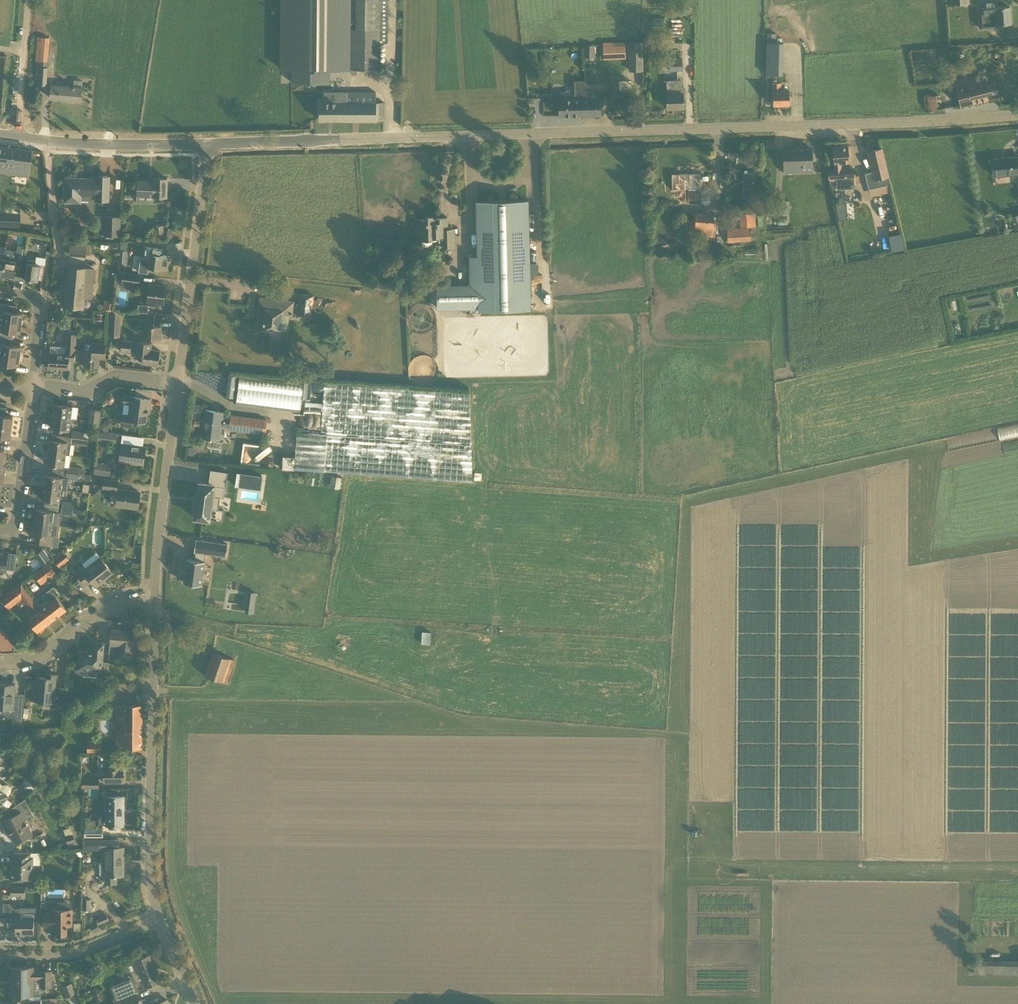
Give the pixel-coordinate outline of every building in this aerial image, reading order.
[(330,82),(330,70),(342,70),(343,0),(283,0),(282,69),(292,69),(291,82),(330,82)] [(356,29),(350,29),(349,70),(380,70),(381,43),(388,43),(388,0),(357,0),(356,29)] [(997,7),(997,0),(983,1),(983,10),(978,11),(979,29),(1002,28),(1002,23),(1011,22),(1009,6),(997,7)] [(767,33),(767,42),(776,42),(777,33),(767,33)] [(48,57),(50,38),(38,37),(36,61),(38,61),(37,75),(40,76),(39,84),(46,85),(48,68),(46,68),(46,61),(47,61),(48,57)] [(603,43),(603,45),(603,58),(625,57),(625,43),(625,41),(603,42),(603,43)] [(629,42),(629,70),(643,70),(642,42),(629,42)] [(766,66),(783,66),(784,43),(780,43),(776,42),(767,42),(766,66)] [(596,47),(584,46),(583,60),(595,61),(596,47)] [(670,70),(682,70),(682,58),(669,58),(670,70)] [(766,66),(766,74),(783,75),(783,66),(766,66)] [(994,78),(980,82),(957,87),(961,105),(998,96),(994,78)] [(667,108),(684,108),(683,94),(682,93),(682,81),(666,81),(667,108)] [(780,90),(780,83),(773,83),(773,105),(790,104),(789,90),(780,90)] [(81,102),(82,86),(73,86),(51,84),(50,98),(65,99),(65,101),(81,102)] [(376,103),(376,92),(336,92),(336,94),(328,94),(328,102),(319,102),(320,120),(383,120),(383,103),(376,103)] [(559,116),(582,115),(582,113),(580,112),(581,98),(586,98),(586,92),(558,92),(559,116)] [(582,115),(602,115),(601,98),(601,92),(586,92),(586,98),(581,98),(580,112),(582,113),(582,115)] [(31,150),(1,146),(0,151),(0,172),(13,174),(13,166),(28,168),(31,150)] [(842,170),(842,163),(849,162),(848,146),(833,147),(835,170),(828,171),(829,179),(830,179),(830,185),(837,184),(837,179),(856,177),(855,169),(842,170)] [(784,173),(802,172),(802,166),(813,165),(812,148),(783,149),(784,173)] [(868,151),(875,179),(889,176),(882,148),(868,151)] [(1017,174),(1017,157),(992,159),(994,176),(1017,174)] [(698,201),(698,189),(701,189),(700,173),(672,174),(673,190),(687,189),(688,201),(698,201)] [(760,173),(748,174),(749,199),(761,199),(760,173)] [(109,200),(109,176),(97,176),(97,180),(92,180),(92,179),(65,178),(65,201),(81,202),(81,194),(97,195),(97,199),(109,200)] [(167,197),(168,178),(154,178),(154,181),(138,180),(138,195),(154,195),(154,196),(167,197)] [(767,213),(790,212),(789,200),(767,201),(767,213)] [(530,309),(527,201),(477,202),(479,268),(470,269),(470,286),(437,287),(438,308),(480,307),(480,310),(530,309)] [(728,242),(752,241),(751,227),(756,227),(755,208),(739,209),(740,227),(727,228),(728,242)] [(713,236),(714,214),(685,212),(684,235),(713,236)] [(121,236),(121,217),(105,216),(104,235),(106,235),(114,236),(121,236)] [(433,222),(433,216),(426,216),(426,219),(415,219),(415,236),(421,235),(421,240),(439,240),(439,237),(442,237),(442,247),(455,247),(454,228),(437,229),(437,222),(433,222)] [(68,243),(68,255),(85,255),(85,244),(68,243)] [(22,253),(23,246),(17,245),(16,251),(5,249),(5,247),(1,275),(12,276),(12,278),(18,279),(22,253)] [(168,270),(168,269),(168,268),(169,256),(158,254),(159,248),(145,246),(144,259),(149,260),(148,267),(168,270)] [(35,261),(26,260),(27,254),(22,253),(18,279),(25,281),(25,279),(37,280),(37,279),(42,280),(44,265),(35,264),(35,261)] [(91,298),(94,269),(69,266),(65,306),(83,307),(84,297),(91,298)] [(141,274),(123,272),(123,273),(118,272),(116,281),(122,282),(121,287),(131,289),(132,284),(139,285),(141,274)] [(150,285),(144,284),(143,292),(149,292),(147,306),(155,307),(156,301),(164,302),(166,286),(150,284),(150,285)] [(311,319),(314,295),(300,293),(297,317),(311,319)] [(293,316),(294,301),(259,297),(255,333),(270,335),(271,330),(281,332),(283,314),(293,316)] [(17,306),(0,303),(0,310),(1,310),(0,318),(0,320),(22,323),(23,313),(16,312),(17,306)] [(120,337),(121,313),(109,312),(108,336),(120,337)] [(161,338),(161,326),(154,325),(154,315),(142,315),(141,325),(144,325),(143,337),(161,338)] [(22,323),(0,320),(0,337),(13,339),(14,332),(21,333),(22,323)] [(76,350),(77,334),(67,333),(66,347),(51,346),(51,353),(50,353),(49,368),(68,369),(69,361),(75,362),(76,350)] [(13,339),(0,337),(0,353),(20,356),(22,346),(12,345),(13,339)] [(160,350),(149,349),(150,343),(122,339),(120,351),(131,352),(131,350),(136,351),(136,355),(143,356),(142,363),(158,365),(160,350)] [(106,358),(106,343),(93,343),(92,350),(85,350),(84,366),(99,367),(99,356),(105,356),(105,358),(106,358)] [(20,356),(0,353),(0,370),(11,371),(12,365),(19,366),(20,356)] [(300,409),(303,384),(239,377),(236,402),(300,409)] [(473,482),(470,393),(325,382),(322,415),(321,434),(303,433),(297,432),(295,469),(473,482)] [(132,396),(125,395),(124,403),(131,404),(129,414),(122,413),(121,425),(133,426),(133,420),(146,422),(147,407),(150,407),(151,398),(132,396)] [(71,418),(73,406),(55,404),(54,416),(71,418)] [(13,416),(6,415),(6,409),(0,408),(0,426),(12,427),(13,416)] [(99,422),(101,410),(91,409),(89,421),(99,422)] [(230,418),(222,417),(223,412),(206,410),(204,424),(206,424),(204,437),(219,439),(221,426),(229,427),(229,429),(265,434),(267,420),(231,415),(230,418)] [(69,431),(71,418),(54,416),(52,428),(69,431)] [(106,421),(100,425),(104,431),(110,427),(106,421)] [(12,427),(0,426),(0,437),(10,438),(12,427)] [(90,439),(91,433),(84,433),(85,432),(72,430),(71,437),(90,439)] [(116,443),(117,434),(98,432),(97,440),(116,443)] [(71,437),(62,435),(61,441),(50,439),(49,451),(66,454),(70,454),(70,449),(71,443),(88,445),(89,439),(90,439),(71,437)] [(143,464),(145,447),(122,444),(120,461),(143,464)] [(64,466),(66,454),(49,451),(47,464),(64,466)] [(110,476),(112,464),(107,464),(107,470),(95,468),(94,474),(110,476)] [(84,474),(85,469),(80,468),(80,467),(67,466),(67,472),(79,474),(84,474)] [(196,506),(195,518),(209,520),(210,509),(218,510),(219,497),(212,497),(213,486),(226,487),(227,472),(210,470),(209,485),(199,484),(198,494),(196,494),(195,506),(196,506)] [(78,480),(79,476),(79,474),(67,472),(66,478),(63,478),(63,477),(46,475),(44,487),(61,489),(68,490),(70,479),(78,480)] [(237,472),(235,485),(243,486),(244,480),(261,482),(262,476),(237,472)] [(116,490),(118,481),(105,479),(104,488),(116,490)] [(60,501),(61,489),(44,487),(42,499),(60,501)] [(137,508),(139,492),(119,489),(117,505),(137,508)] [(60,524),(61,516),(59,515),(60,512),(54,511),(37,509),(35,521),(60,524)] [(58,536),(60,524),(35,521),(33,533),(41,534),(39,544),(52,546),(53,536),(58,536)] [(196,540),(195,540),(194,552),(196,552),(195,560),(187,559),(183,583),(201,585),(205,561),(206,553),(226,556),(227,544),(196,540)] [(4,548),(0,547),(0,574),(1,574),(2,567),(7,568),(8,561),(9,551),(4,550),(4,548)] [(37,569),(45,563),(38,554),(29,560),(37,569)] [(64,554),(55,561),(59,567),(69,559),(64,554)] [(101,581),(113,572),(100,556),(85,567),(84,566),(76,572),(86,585),(92,581),(96,587),(101,582),(101,581)] [(41,583),(55,573),(48,564),(35,574),(41,583)] [(51,622),(35,601),(21,583),(1,598),(9,608),(15,603),(16,602),(21,598),(28,607),(30,609),(33,613),(27,618),(38,632),(51,622)] [(51,622),(67,609),(56,596),(60,593),(54,586),(35,601),(51,622)] [(247,605),(246,612),(253,613),(254,606),(247,605)] [(134,647),(135,632),(112,630),(111,646),(118,646),(117,657),(132,659),(133,647),(134,647)] [(102,663),(103,643),(94,643),(93,653),(90,653),(90,652),(79,651),(77,670),(83,670),(83,675),(107,676),(108,663),(102,663)] [(224,682),(232,659),(213,653),(205,675),(224,682)] [(55,690),(57,674),(47,673),(46,677),(36,676),(34,700),(43,701),(44,697),(54,698),(54,702),(64,703),(65,691),(55,690)] [(24,708),(14,707),(16,685),(0,684),(0,717),(12,718),(23,718),(23,717),(24,708)] [(142,704),(124,704),(124,717),(115,717),(115,734),(124,734),(124,747),(142,747),(142,704)] [(102,752),(102,741),(88,741),(88,752),(102,752)] [(117,754),(105,754),(105,767),(104,767),(104,781),(124,781),(124,773),(123,773),(123,760),(117,760),(117,754)] [(35,781),(24,782),(24,790),(36,789),(35,781)] [(0,782),(0,807),(9,795),(12,791),(11,786),(8,784),(3,785),(0,782)] [(123,824),(124,796),(107,796),(107,824),(123,824)] [(32,833),(25,819),(33,815),(25,798),(8,810),(11,816),(1,821),(5,829),(8,836),(11,834),(15,842),(32,833)] [(66,836),(76,831),(72,824),(63,829),(66,836)] [(103,828),(96,828),(84,828),(85,836),(103,836),(103,828)] [(124,848),(124,847),(110,847),(110,839),(83,839),(83,850),(102,850),(102,876),(105,876),(105,883),(117,883),(117,875),(123,875),(123,863),(122,863),(122,848),(124,848)] [(31,857),(31,852),(15,852),(15,860),(16,860),(16,866),(12,866),(12,880),(22,880),(22,878),(33,878),(33,857),(31,857)] [(25,895),(25,887),(11,887),(11,895),(25,895)] [(20,907),(20,914),(8,914),(8,926),(16,926),(16,933),(34,933),(34,916),(36,916),(36,907),(20,907)] [(72,925),(72,909),(52,909),(52,913),(44,913),(44,926),(52,926),(52,933),(67,933),(67,927),(68,925),(72,925)] [(127,971),(130,972),(132,971),(134,977),(111,987),(118,1003),(131,1003),(139,1001),(132,984),(143,979),(146,987),(160,981),(149,955),(125,965),(127,971)] [(11,995),(34,995),(34,979),(41,979),(41,986),(51,986),(51,971),(33,971),(33,967),(22,967),(21,966),(16,966),(15,967),(12,967),(11,995)] [(66,997),(77,993),(73,982),(62,987),(66,997)]
